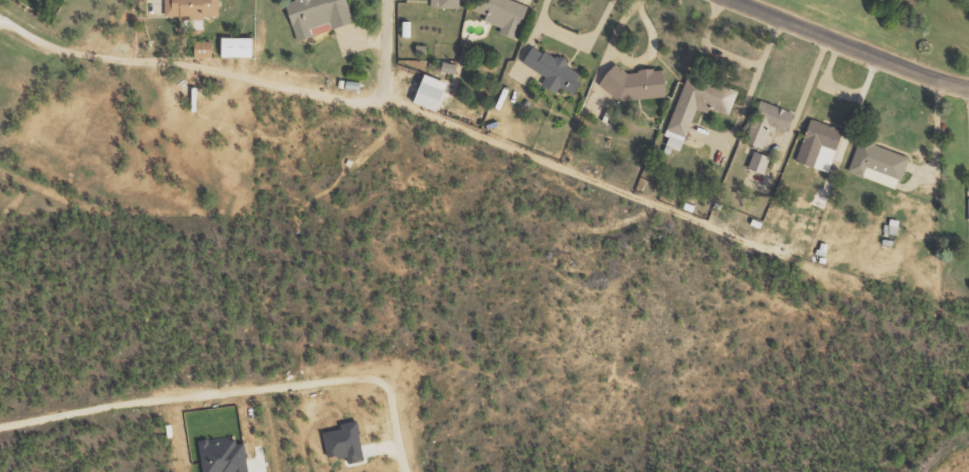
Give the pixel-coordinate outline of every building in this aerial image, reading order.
[(221,0),(167,0),(167,18),(221,18),(221,0)] [(351,0),(296,0),(297,4),(289,6),(299,41),(318,36),(315,28),(333,23),(335,29),(357,22),(351,0)] [(401,3),(434,4),(434,14),(455,14),(455,0),(401,0),(401,3)] [(468,18),(480,22),(479,25),(497,32),(495,37),(510,43),(523,12),(503,4),(504,1),(502,0),(475,0),(468,18)] [(396,27),(396,43),(406,43),(406,27),(396,27)] [(258,38),(225,37),(225,57),(257,57),(258,38)] [(217,41),(199,41),(199,57),(217,57),(217,41)] [(527,53),(518,66),(542,81),(537,90),(550,99),(554,92),(567,100),(575,87),(572,85),(576,79),(562,71),(564,67),(551,58),(549,62),(539,56),(537,59),(527,53)] [(611,70),(595,90),(610,101),(611,109),(617,109),(617,104),(659,101),(657,76),(648,77),(648,74),(632,76),(633,78),(621,79),(611,70)] [(453,83),(429,74),(417,104),(441,113),(453,83)] [(418,80),(406,108),(430,118),(442,90),(418,80)] [(681,80),(660,134),(679,142),(690,113),(714,122),(724,97),(681,80)] [(755,106),(748,123),(751,125),(741,150),(761,158),(771,132),(782,137),(789,119),(755,106)] [(805,121),(799,138),(801,139),(791,166),(807,172),(815,149),(831,155),(838,133),(805,121)] [(856,143),(842,180),(856,185),(860,173),(901,188),(909,165),(870,150),(870,148),(856,143)] [(749,157),(742,174),(758,180),(765,163),(749,157)] [(361,421),(344,423),(344,429),(326,432),(329,459),(349,456),(350,463),(366,461),(361,421)] [(248,444),(240,446),(238,434),(199,440),(204,471),(252,471),(248,444)]
